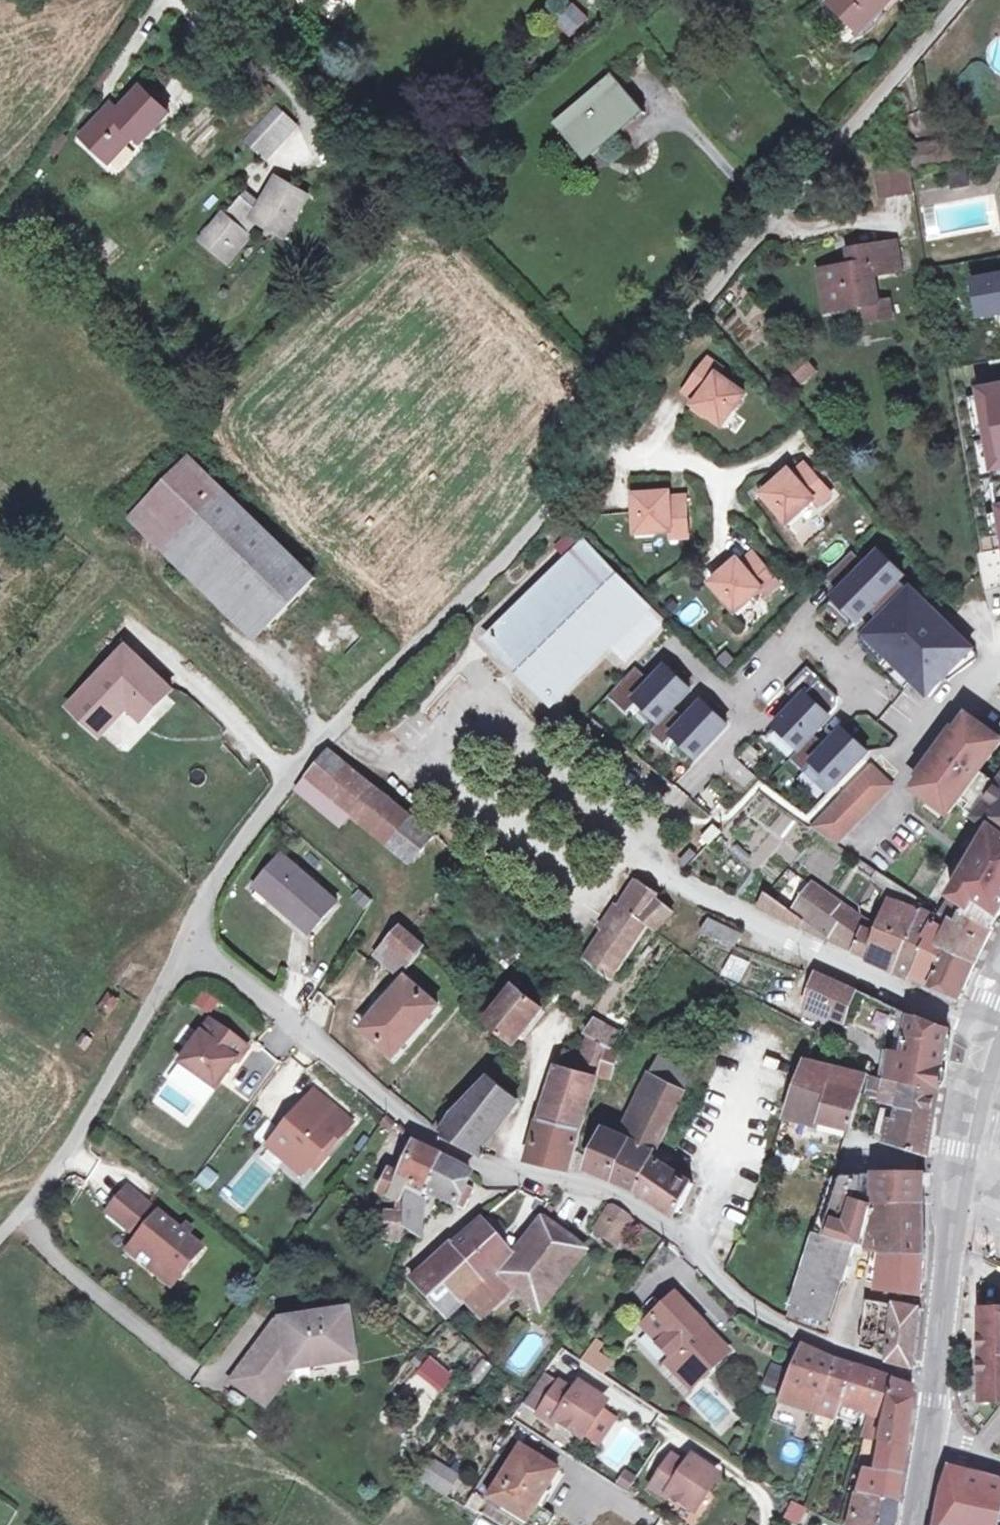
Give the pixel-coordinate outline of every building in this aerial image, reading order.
[(571,0),(552,20),(570,37),(589,17),(571,0)] [(868,24),(891,0),(842,0),(868,24)] [(615,68),(557,115),(583,147),(603,130),(608,136),(645,105),(615,68)] [(116,104),(89,133),(123,159),(147,131),(156,138),(180,111),(146,83),(122,110),(116,104)] [(286,103),(255,135),(274,153),(304,120),(286,103)] [(953,138),(914,144),(918,167),(957,159),(953,138)] [(230,210),(209,236),(235,257),(270,214),(295,230),(321,185),(288,166),(270,197),(254,184),(231,212),(230,210)] [(884,170),(887,195),(914,191),(911,167),(884,170)] [(906,270),(900,240),(854,249),(856,264),(824,270),(832,310),(870,304),(883,302),(878,275),(906,270)] [(893,300),(883,302),(870,304),(873,320),(896,317),(893,300)] [(805,352),(792,363),(806,380),(819,369),(805,352)] [(701,396),(698,400),(726,421),(749,390),(722,370),(726,364),(712,354),(688,387),(701,396)] [(981,390),(999,484),(999,386),(981,390)] [(997,508),(990,510),(995,537),(999,536),(999,484),(981,390),(968,392),(986,486),(993,485),(997,508)] [(140,504),(177,539),(223,490),(185,456),(140,504)] [(797,471),(793,467),(767,490),(792,519),(818,497),(822,502),(835,491),(809,460),(797,471)] [(673,494),(673,488),(638,490),(640,529),(674,527),(674,533),(691,532),(689,492),(673,494)] [(177,539),(163,553),(200,590),(214,576),(268,627),(314,579),(223,490),(177,539)] [(667,620),(589,542),(588,543),(574,529),(558,545),(572,558),(495,634),(557,698),(616,639),(633,656),(667,620)] [(744,560),(741,556),(714,579),(739,608),(764,586),(769,591),(782,580),(756,549),(744,560)] [(828,577),(842,591),(836,597),(860,621),(872,610),(883,621),(913,591),(902,580),(906,576),(882,552),(869,565),(855,551),(828,577)] [(933,697),(948,676),(952,680),(963,671),(964,672),(976,662),(972,656),(956,640),(961,634),(938,611),(934,615),(924,604),(927,601),(915,588),(913,591),(883,621),(870,634),(894,658),(904,668),(915,679),(916,680),(933,697)] [(860,621),(836,597),(829,605),(853,629),(860,621)] [(685,624),(703,611),(695,600),(677,613),(685,624)] [(753,601),(737,614),(747,627),(764,614),(753,601)] [(894,658),(870,634),(862,642),(886,666),(894,658)] [(972,656),(976,662),(981,659),(980,653),(961,634),(956,640),(972,656)] [(121,648),(66,706),(99,737),(126,709),(134,700),(148,712),(168,691),(121,648)] [(661,720),(675,705),(693,687),(669,664),(653,680),(638,664),(610,693),(629,711),(640,699),(661,720)] [(829,746),(815,734),(833,716),(809,693),(823,677),(810,665),(787,689),(800,701),(777,724),(802,748),(793,756),(806,770),(815,761),(839,783),(870,751),(846,728),(829,746)] [(915,679),(904,668),(897,676),(907,686),(915,679)] [(148,712),(134,700),(126,709),(139,722),(148,712)] [(706,700),(688,718),(675,705),(661,720),(653,729),(666,742),(675,733),(698,755),(730,723),(706,700)] [(999,790),(993,785),(996,781),(983,770),(999,749),(999,736),(977,719),(966,734),(957,729),(924,775),(928,777),(919,788),(952,814),(960,803),(991,826),(999,832),(999,790)] [(327,749),(303,776),(408,860),(417,850),(400,837),(415,821),(327,749)] [(894,783),(872,763),(851,785),(816,823),(838,843),(894,783)] [(420,853),(435,836),(415,821),(400,837),(417,850),(420,853)] [(715,821),(705,832),(714,840),(724,830),(715,821)] [(950,904),(951,904),(945,917),(958,925),(964,928),(971,916),(995,929),(999,920),(999,832),(991,826),(950,904)] [(338,900),(281,852),(256,882),(313,930),(338,900)] [(691,853),(682,862),(687,866),(695,857),(691,853)] [(900,888),(881,875),(874,885),(886,895),(883,900),(896,907),(885,931),(874,925),(813,886),(796,913),(808,921),(833,940),(831,942),(900,972),(928,915),(931,908),(900,888)] [(615,982),(652,927),(643,922),(657,901),(638,887),(588,960),(615,982)] [(796,913),(770,895),(761,911),(792,926),(803,931),(808,921),(796,913)] [(643,922),(652,927),(665,935),(678,915),(657,901),(643,922)] [(942,921),(928,915),(900,972),(918,979),(942,921)] [(979,963),(988,943),(995,929),(971,916),(964,928),(958,925),(949,950),(979,963)] [(945,917),(942,921),(918,979),(936,986),(949,950),(958,925),(945,917)] [(714,920),(705,935),(738,948),(745,935),(714,920)] [(400,973),(425,945),(406,929),(403,925),(379,955),(400,973)] [(979,963),(949,950),(936,986),(965,999),(979,963)] [(729,954),(722,976),(741,983),(749,961),(729,954)] [(406,976),(387,997),(390,1000),(364,1028),(394,1054),(439,1005),(406,976)] [(835,1007),(838,982),(828,981),(819,978),(813,1011),(834,1013),(835,1007)] [(862,992),(838,982),(835,1007),(854,1011),(862,992)] [(513,987),(485,1021),(512,1044),(541,1010),(513,987)] [(108,1011),(117,996),(105,988),(97,1004),(108,1011)] [(852,1025),(881,1042),(897,1016),(868,998),(852,1025)] [(916,1016),(908,1056),(895,1054),(892,1082),(940,1094),(949,1041),(951,1031),(924,1019),(916,1016)] [(243,1044),(205,1017),(174,1060),(210,1086),(230,1057),(233,1059),(243,1044)] [(593,1019),(591,1024),(586,1033),(593,1038),(614,1052),(622,1039),(593,1019)] [(601,1078),(614,1052),(593,1038),(585,1056),(577,1077),(557,1071),(540,1119),(541,1119),(584,1130),(599,1082),(601,1078)] [(564,1049),(557,1071),(577,1077),(585,1056),(564,1049)] [(622,1057),(614,1052),(601,1078),(613,1081),(622,1057)] [(662,1057),(657,1069),(670,1073),(676,1062),(662,1057)] [(670,1073),(666,1082),(689,1090),(691,1091),(700,1071),(676,1062),(670,1073)] [(826,1089),(832,1067),(810,1062),(791,1115),(850,1131),(851,1128),(864,1094),(826,1089)] [(497,1063),(488,1073),(496,1079),(504,1069),(497,1063)] [(870,1077),(832,1067),(826,1089),(864,1094),(870,1077)] [(657,1069),(642,1101),(676,1116),(689,1090),(666,1082),(670,1073),(657,1069)] [(496,1079),(488,1073),(453,1108),(437,1131),(468,1149),(500,1098),(511,1106),(516,1096),(496,1079)] [(940,1094),(892,1082),(881,1080),(875,1096),(906,1101),(903,1111),(937,1116),(940,1094)] [(310,1087),(265,1144),(280,1156),(287,1148),(306,1164),(321,1147),(325,1150),(350,1119),(310,1087)] [(468,1149),(478,1155),(511,1106),(500,1098),(468,1149)] [(637,1143),(647,1124),(668,1133),(676,1116),(642,1101),(624,1136),(637,1143)] [(883,1108),(876,1135),(894,1143),(931,1153),(937,1116),(903,1111),(889,1109),(883,1108)] [(531,1158),(573,1168),(584,1130),(541,1119),(540,1119),(531,1158)] [(593,1162),(642,1185),(655,1160),(668,1133),(647,1124),(637,1143),(624,1136),(610,1130),(593,1162)] [(422,1189),(438,1156),(411,1142),(395,1174),(386,1169),(376,1190),(396,1200),(401,1188),(416,1194),(420,1187),(422,1189)] [(287,1148),(280,1156),(300,1172),(306,1164),(287,1148)] [(462,1184),(469,1171),(438,1156),(422,1189),(460,1208),(470,1189),(462,1184)] [(691,1186),(659,1163),(655,1160),(642,1185),(678,1211),(691,1186)] [(864,1250),(863,1230),(892,1230),(892,1253),(929,1254),(927,1203),(927,1172),(877,1173),(878,1191),(868,1191),(867,1173),(866,1176),(834,1176),(829,1189),(841,1193),(840,1236),(839,1242),(854,1247),(864,1250)] [(151,1206),(124,1184),(105,1208),(129,1226),(138,1215),(142,1218),(151,1206)] [(418,1235),(420,1195),(416,1194),(401,1188),(399,1209),(398,1220),(418,1235)] [(841,1193),(829,1189),(820,1216),(816,1228),(840,1236),(841,1193)] [(593,1229),(595,1231),(603,1236),(610,1241),(629,1212),(622,1208),(611,1203),(593,1229)] [(151,1206),(142,1218),(146,1221),(155,1209),(151,1206)] [(179,1227),(155,1209),(146,1221),(125,1249),(154,1272),(160,1264),(174,1274),(199,1243),(183,1231),(180,1235),(176,1231),(179,1227)] [(397,1235),(398,1220),(399,1209),(384,1209),(382,1233),(397,1235)] [(582,1249),(540,1217),(513,1253),(493,1280),(484,1274),(476,1281),(454,1300),(468,1315),(504,1287),(535,1311),(582,1249)] [(511,1251),(476,1219),(446,1244),(476,1281),(484,1274),(511,1251)] [(179,1227),(176,1231),(180,1235),(183,1231),(188,1225),(184,1222),(179,1227)] [(874,1269),(885,1271),(888,1252),(892,1253),(892,1230),(863,1230),(864,1250),(876,1254),(874,1269)] [(603,1236),(595,1231),(593,1235),(600,1240),(603,1236)] [(846,1276),(854,1247),(839,1242),(814,1233),(786,1318),(823,1333),(842,1275),(846,1276)] [(476,1281),(446,1244),(404,1278),(435,1315),(454,1300),(476,1281)] [(513,1253),(511,1251),(484,1274),(493,1280),(513,1253)] [(929,1254),(892,1253),(888,1252),(884,1286),(926,1295),(929,1254)] [(174,1274),(160,1264),(154,1272),(168,1282),(174,1274)] [(663,1359),(681,1377),(690,1368),(699,1377),(723,1354),(698,1328),(703,1323),(674,1292),(642,1321),(670,1352),(663,1359)] [(868,1299),(859,1347),(875,1353),(886,1336),(899,1340),(893,1360),(896,1362),(919,1367),(925,1309),(868,1299)] [(999,1402),(999,1306),(988,1305),(987,1401),(999,1402)] [(343,1308),(274,1318),(280,1363),(286,1362),(349,1352),(343,1308)] [(280,1363),(274,1318),(231,1373),(260,1396),(286,1362),(280,1363)] [(523,1327),(516,1321),(507,1332),(515,1338),(523,1327)] [(728,1348),(703,1323),(698,1328),(723,1354),(728,1348)] [(619,1352),(596,1336),(580,1359),(603,1374),(619,1352)] [(886,1336),(875,1353),(893,1360),(899,1340),(886,1336)] [(798,1405),(816,1411),(822,1393),(833,1360),(817,1352),(799,1345),(786,1370),(778,1393),(776,1399),(798,1405)] [(428,1356),(410,1379),(435,1399),(453,1377),(428,1356)] [(851,1366),(833,1360),(822,1393),(816,1411),(828,1415),(834,1398),(841,1399),(851,1366)] [(784,1369),(771,1365),(769,1372),(781,1376),(784,1369)] [(859,1405),(884,1412),(891,1378),(883,1375),(851,1366),(841,1399),(859,1405)] [(689,1385),(699,1377),(690,1368),(681,1377),(689,1385)] [(781,1376),(769,1372),(764,1385),(766,1386),(774,1389),(777,1390),(781,1376)] [(535,1414),(550,1424),(553,1420),(579,1437),(581,1434),(597,1409),(600,1405),(598,1397),(580,1386),(572,1388),(570,1392),(541,1374),(526,1397),(540,1407),(535,1414)] [(895,1380),(891,1378),(884,1412),(882,1421),(878,1439),(905,1448),(913,1389),(895,1380)] [(774,1389),(766,1386),(764,1393),(772,1396),(774,1389)] [(540,1407),(526,1397),(521,1405),(535,1414),(540,1407)] [(855,1418),(859,1405),(841,1399),(836,1413),(855,1418)] [(597,1409),(581,1434),(595,1443),(610,1418),(597,1409)] [(878,1439),(882,1421),(868,1417),(862,1434),(878,1439)] [(527,1431),(517,1447),(537,1459),(546,1443),(527,1431)] [(878,1439),(862,1434),(857,1463),(864,1465),(862,1470),(900,1476),(905,1448),(878,1439)] [(523,1520),(554,1469),(537,1459),(517,1447),(487,1499),(523,1520)] [(457,1473),(428,1455),(416,1473),(445,1492),(457,1473)] [(692,1510),(712,1478),(711,1471),(693,1459),(685,1460),(682,1464),(668,1456),(648,1487),(663,1497),(665,1493),(692,1510)] [(862,1470),(854,1497),(878,1500),(896,1502),(900,1476),(862,1470)] [(999,1516),(999,1485),(945,1471),(939,1492),(933,1524),(998,1524),(999,1516)] [(633,1480),(623,1473),(616,1483),(626,1490),(633,1480)] [(854,1497),(849,1524),(875,1524),(878,1500),(854,1497)] [(896,1502),(878,1500),(875,1524),(893,1524),(896,1502)] [(784,1519),(798,1524),(804,1507),(789,1502),(784,1519)]
